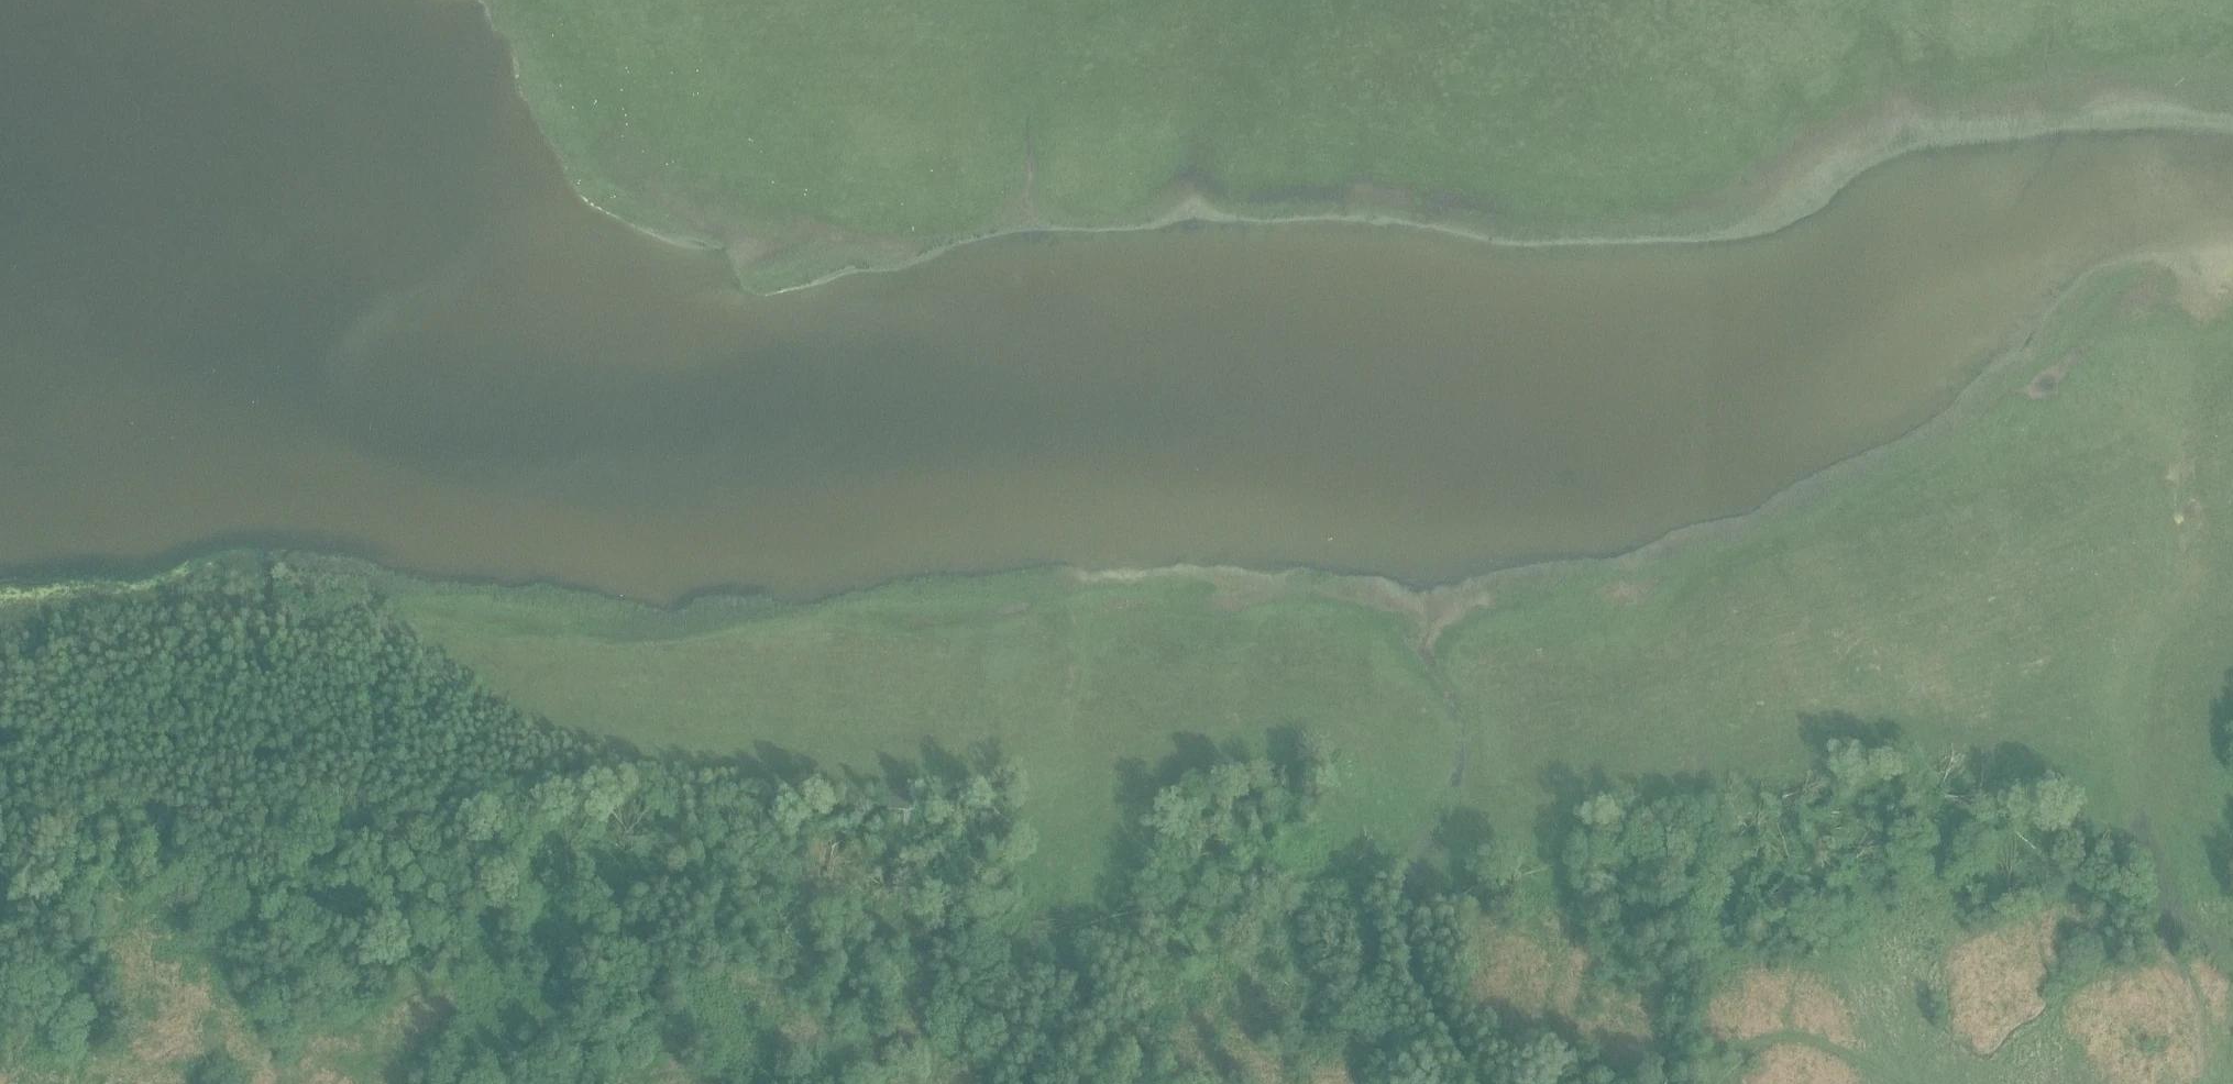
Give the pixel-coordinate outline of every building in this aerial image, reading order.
[(923,790),(889,789),(889,809),(906,809),(922,810),(923,790)]
